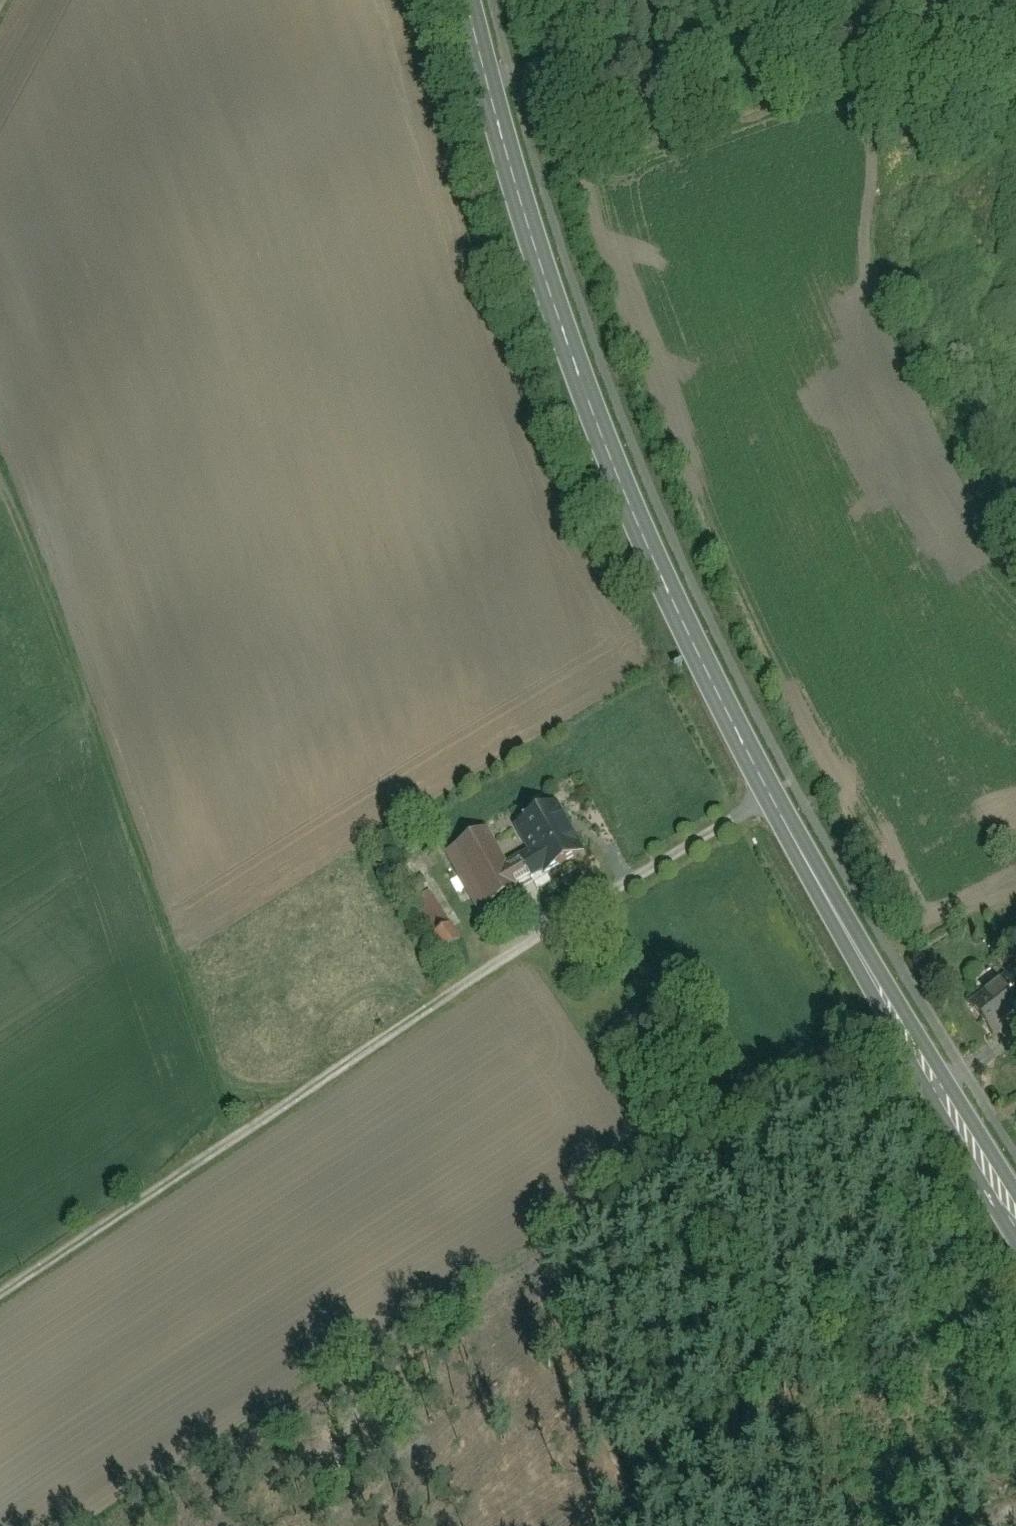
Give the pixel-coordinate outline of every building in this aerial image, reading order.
[(566,798),(519,826),(553,883),(600,855),(566,798)] [(487,835),(447,858),(480,915),(520,892),(487,835)] [(995,1036),(1015,1022),(1015,975),(973,1005),(995,1036)]
